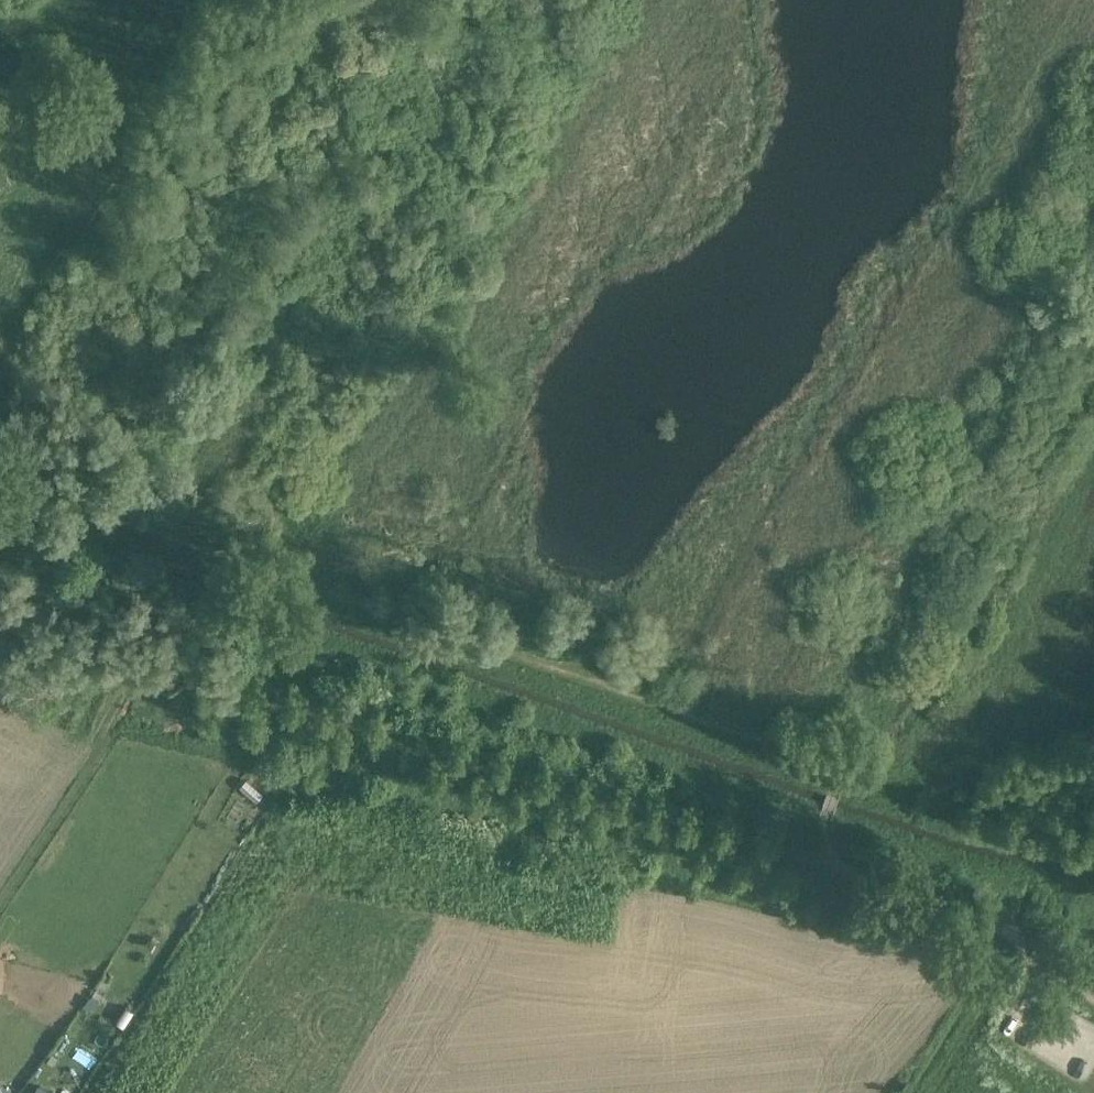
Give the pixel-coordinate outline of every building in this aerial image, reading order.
[(12,1086),(0,1079),(0,1092),(8,1092),(12,1086)]
